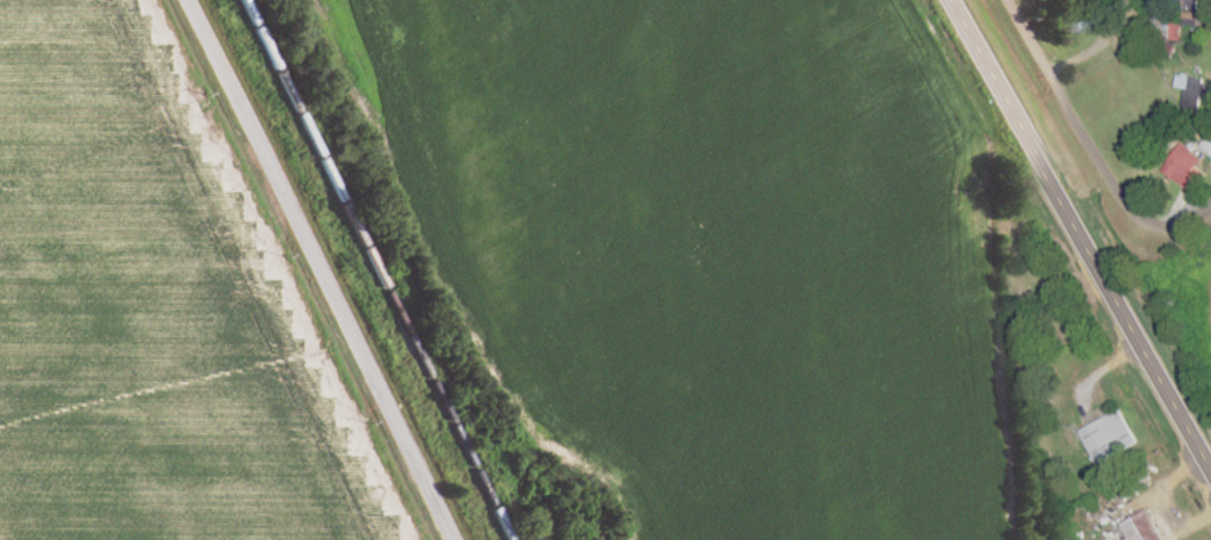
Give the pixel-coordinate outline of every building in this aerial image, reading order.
[(1181,27),(1210,27),(1210,0),(1181,0),(1181,27)] [(1204,104),(1204,78),(1175,78),(1175,104),(1204,104)] [(1160,171),(1191,193),(1210,166),(1179,145),(1160,171)] [(1076,429),(1092,465),(1133,447),(1118,411),(1076,429)] [(1145,509),(1116,524),(1125,539),(1161,539),(1145,509)]
